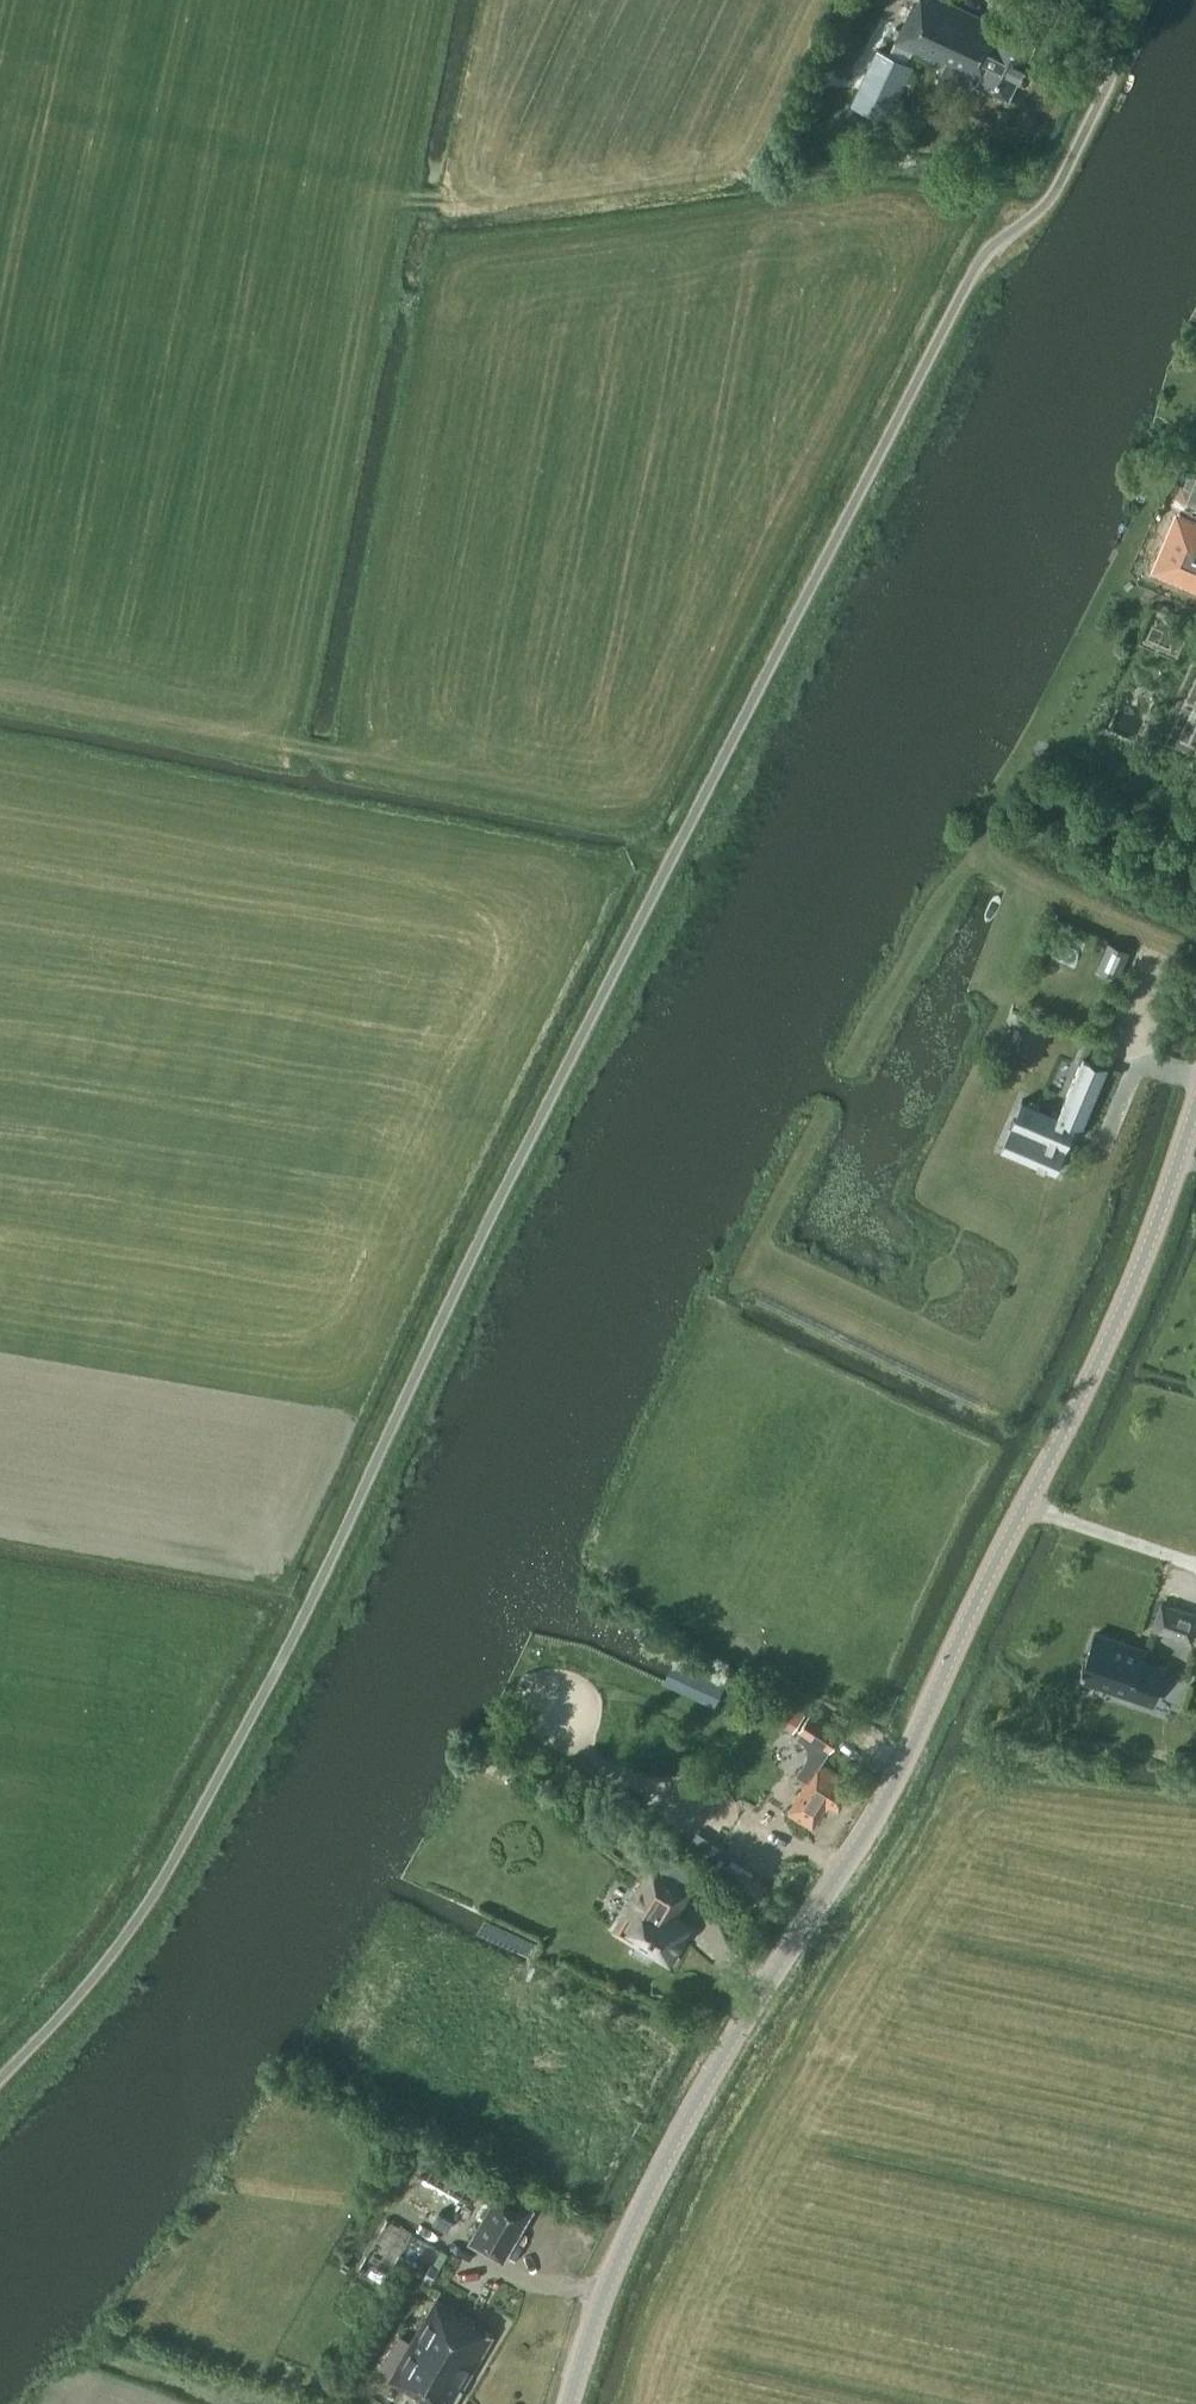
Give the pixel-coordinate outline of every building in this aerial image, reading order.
[(972,79),(1008,96),(1035,41),(1004,26),(1004,27),(947,0),(918,0),(916,5),(913,3),(889,54),(878,49),(853,102),(887,118),(911,65),(906,62),(912,50),(945,66),(943,70),(944,74),(964,83),(967,82),(969,78),(972,79)] [(1187,496),(1195,500),(1195,476),(1191,487),(1187,496)] [(1178,513),(1157,561),(1176,569),(1183,553),(1195,559),(1195,521),(1178,513)] [(1118,976),(1130,949),(1108,940),(1096,966),(1118,976)] [(1076,1123),(1077,1121),(1082,1124),(1108,1064),(1104,1062),(1105,1059),(1094,1054),(1093,1057),(1084,1053),(1058,1114),(1022,1098),(1001,1147),(1056,1170),(1060,1160),(1063,1161),(1069,1148),(1066,1147),(1067,1144),(1066,1144),(1075,1122),(1076,1123)] [(1151,1624),(1190,1637),(1195,1618),(1195,1612),(1159,1600),(1151,1624)] [(1080,1675),(1153,1701),(1164,1667),(1141,1659),(1145,1649),(1095,1632),(1084,1662),(1083,1661),(1082,1666),(1083,1666),(1080,1675)] [(805,1710),(781,1694),(768,1714),(792,1730),(805,1710)] [(810,1754),(808,1758),(799,1772),(809,1778),(788,1812),(812,1828),(829,1802),(839,1808),(851,1790),(841,1783),(845,1777),(820,1762),(830,1747),(830,1748),(840,1731),(810,1712),(800,1728),(802,1730),(798,1736),(804,1740),(808,1743),(810,1748),(810,1754)] [(766,1884),(742,1869),(745,1864),(734,1856),(718,1881),(729,1889),(753,1904),(766,1884)] [(629,1910),(620,1924),(638,1935),(635,1939),(653,1950),(655,1946),(673,1957),(684,1939),(680,1936),(689,1922),(675,1914),(691,1888),(654,1865),(627,1908),(629,1910)] [(471,2240),(504,2259),(534,2208),(501,2189),(471,2240)] [(431,2263),(422,2277),(431,2282),(439,2268),(431,2263)] [(494,2334),(475,2324),(476,2321),(437,2299),(392,2377),(423,2395),(418,2403),(453,2403),(494,2334)]
